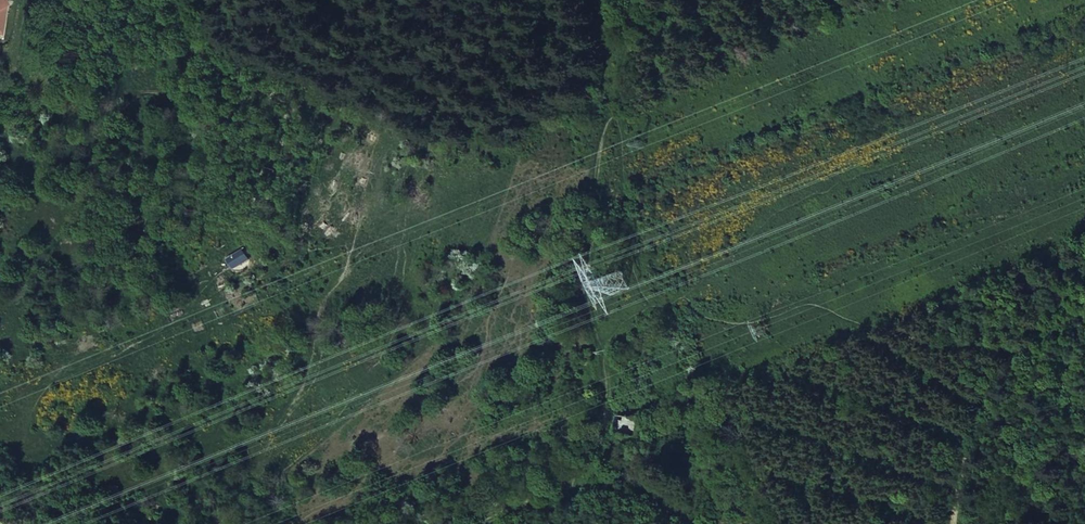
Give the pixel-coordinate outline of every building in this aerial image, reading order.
[(634,418),(614,415),(611,432),(631,436),(634,418)]
